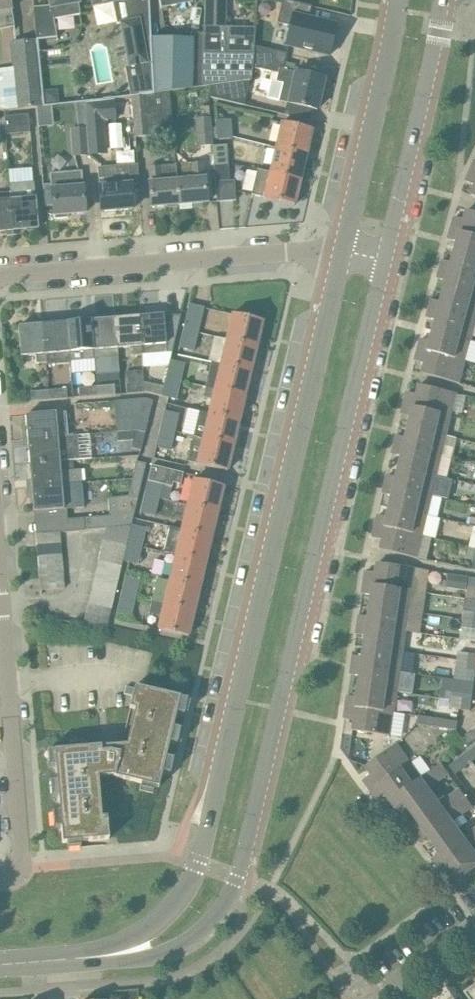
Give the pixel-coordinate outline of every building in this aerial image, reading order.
[(14,22),(12,10),(11,0),(0,0),(0,24),(14,22)] [(35,10),(38,39),(56,37),(55,21),(81,16),(78,0),(50,0),(51,7),(35,10)] [(130,21),(121,23),(129,66),(133,65),(139,95),(154,92),(152,37),(150,0),(126,0),(130,21)] [(161,8),(176,5),(175,0),(160,0),(161,8)] [(205,26),(225,27),(225,0),(206,0),(205,26)] [(277,23),(290,26),(285,45),(330,56),(337,25),(309,19),(312,6),(285,0),(282,0),(277,23)] [(205,28),(205,33),(207,86),(249,80),(252,80),(253,68),(255,28),(225,27),(225,28),(205,28)] [(203,87),(205,33),(191,33),(191,38),(152,37),(155,93),(132,97),(134,137),(136,137),(133,97),(154,94),(170,92),(203,87)] [(43,106),(36,40),(16,42),(11,43),(14,68),(0,69),(0,110),(43,106)] [(255,54),(254,68),(278,74),(276,82),(271,80),(267,98),(317,110),(324,79),(305,74),(296,72),(296,73),(283,69),(286,54),(256,46),(255,54)] [(244,106),(249,81),(210,86),(209,92),(210,97),(244,106)] [(52,90),(43,91),(45,106),(60,104),(59,95),(52,90)] [(133,97),(136,137),(173,134),(170,92),(154,94),(133,97)] [(209,117),(208,106),(195,108),(196,119),(194,119),(197,147),(213,145),(210,117),(209,117)] [(30,132),(28,114),(4,116),(6,134),(30,132)] [(232,137),(231,119),(216,120),(217,134),(232,137)] [(101,120),(86,121),(87,129),(89,155),(104,154),(101,120)] [(277,142),(276,148),(306,155),(312,130),(282,123),(277,142)] [(86,127),(71,128),(72,157),(88,156),(86,127)] [(223,162),(228,162),(227,145),(213,146),(215,166),(223,166),(223,162)] [(306,155),(276,148),(271,173),(300,180),(306,155)] [(223,166),(215,166),(216,182),(215,182),(217,202),(236,200),(234,180),(230,181),(228,162),(223,162),(223,166)] [(177,165),(180,205),(207,203),(205,179),(203,179),(202,163),(177,165)] [(139,184),(138,165),(98,169),(101,212),(133,209),(131,185),(139,184)] [(151,207),(180,205),(177,165),(159,166),(149,167),(150,183),(149,183),(151,207)] [(7,183),(30,182),(29,167),(6,169),(7,183)] [(300,180),(271,173),(257,170),(251,195),(294,205),(300,180)] [(51,184),(44,185),(45,205),(53,205),(54,215),(55,215),(55,219),(68,218),(68,214),(85,213),(84,193),(82,171),(50,173),(51,184)] [(471,171),(467,181),(474,185),(474,172),(471,171)] [(34,182),(10,184),(14,231),(38,229),(34,182)] [(10,184),(10,193),(0,193),(0,232),(14,231),(10,184)] [(474,234),(474,212),(468,210),(465,220),(455,217),(452,228),(474,234)] [(452,228),(449,239),(459,241),(456,251),(474,256),(474,234),(452,228)] [(456,251),(453,263),(443,260),(441,268),(474,278),(474,256),(456,251)] [(441,268),(438,278),(448,281),(445,291),(474,300),(474,278),(441,268)] [(445,291),(442,302),(432,299),(430,309),(474,321),(474,300),(445,291)] [(183,329),(197,332),(204,307),(190,303),(183,329)] [(430,309),(427,318),(437,320),(434,332),(471,342),(471,341),(474,342),(474,321),(430,309)] [(147,316),(146,310),(139,311),(140,316),(143,354),(172,352),(181,315),(163,316),(163,314),(147,316)] [(233,314),(227,339),(257,346),(263,321),(233,314)] [(140,316),(116,318),(118,348),(134,347),(135,355),(143,354),(140,316)] [(116,318),(92,320),(95,359),(96,374),(120,372),(118,348),(116,318)] [(92,320),(68,322),(71,361),(95,359),(92,320)] [(68,322),(44,324),(47,365),(71,363),(68,322)] [(47,365),(44,324),(18,326),(21,356),(35,355),(36,363),(46,363),(46,365),(47,365)] [(183,329),(178,347),(192,351),(197,332),(183,329)] [(419,350),(465,362),(471,342),(434,332),(432,341),(422,339),(419,350)] [(227,339),(221,364),(251,371),(257,346),(227,339)] [(459,383),(465,362),(419,350),(416,360),(426,363),(423,373),(459,383)] [(172,360),(167,378),(181,381),(185,363),(172,360)] [(245,396),(251,371),(221,364),(211,362),(205,386),(245,396)] [(181,381),(167,378),(165,387),(163,396),(177,400),(181,381)] [(146,391),(145,382),(126,384),(127,393),(146,391)] [(165,387),(145,382),(146,391),(163,396),(165,387)] [(405,403),(452,414),(457,393),(420,384),(418,394),(408,392),(405,403)] [(98,395),(115,394),(114,385),(105,385),(97,386),(98,395)] [(98,395),(97,386),(78,388),(79,397),(98,395)] [(205,386),(203,397),(212,399),(209,414),(239,421),(245,396),(205,386)] [(66,389),(49,390),(50,399),(67,398),(66,389)] [(30,400),(50,399),(49,390),(30,391),(30,400)] [(136,430),(145,432),(153,401),(144,399),(114,401),(115,418),(139,414),(135,430),(136,430)] [(410,426),(447,434),(452,414),(405,403),(402,414),(412,417),(410,426)] [(160,428),(174,432),(178,414),(165,410),(160,428)] [(233,446),(239,421),(209,414),(199,411),(194,436),(233,446)] [(28,439),(68,435),(66,412),(56,412),(26,415),(28,439)] [(442,455),(447,434),(410,426),(407,438),(397,435),(395,444),(442,455)] [(160,428),(156,447),(170,450),(174,432),(160,428)] [(140,451),(145,432),(136,430),(135,430),(134,431),(117,433),(117,441),(133,440),(131,448),(140,451)] [(68,435),(28,439),(30,462),(60,460),(79,458),(92,457),(90,434),(68,435)] [(227,471),(233,446),(194,436),(188,462),(197,464),(227,471)] [(400,467),(437,475),(442,455),(395,444),(393,454),(403,456),(400,467)] [(60,460),(30,462),(32,486),(81,483),(80,469),(61,471),(60,460)] [(136,461),(132,479),(142,481),(146,464),(136,461)] [(145,494),(159,498),(162,484),(173,486),(173,482),(181,484),(183,472),(152,465),(145,494)] [(386,485),(432,496),(437,475),(400,467),(398,477),(388,475),(386,485)] [(134,513),(142,481),(132,479),(128,496),(108,498),(109,515),(134,513)] [(194,480),(189,505),(218,512),(224,486),(194,480)] [(81,483),(32,486),(34,512),(64,509),(83,507),(81,483)] [(428,516),(432,496),(386,485),(384,493),(394,496),(391,508),(428,516)] [(155,516),(159,498),(145,494),(140,513),(155,516)] [(212,537),(218,512),(189,505),(183,530),(212,537)] [(441,519),(428,516),(391,508),(389,517),(379,515),(376,526),(423,537),(423,535),(436,538),(441,519)] [(132,525),(134,513),(109,515),(109,516),(84,518),(85,530),(132,525)] [(128,546),(129,543),(133,526),(131,526),(112,527),(107,528),(104,540),(128,546)] [(145,528),(133,526),(129,543),(141,546),(145,528)] [(423,537),(376,526),(373,537),(383,539),(381,549),(418,558),(423,537)] [(177,555),(206,562),(212,537),(183,530),(170,527),(163,551),(177,555)] [(55,532),(36,534),(37,546),(60,544),(59,532),(55,532)] [(126,556),(128,546),(104,540),(101,550),(126,556)] [(37,557),(61,555),(60,544),(37,546),(37,557)] [(141,549),(128,546),(126,556),(138,559),(141,549)] [(99,561),(122,566),(123,562),(124,562),(126,556),(101,550),(99,561)] [(62,566),(61,555),(37,557),(38,568),(62,566)] [(171,579),(200,586),(206,562),(177,555),(171,579)] [(122,566),(99,561),(96,572),(119,577),(122,566)] [(427,591),(430,570),(378,562),(376,572),(366,571),(365,582),(413,589),(427,591)] [(62,566),(38,568),(39,578),(63,576),(62,566)] [(116,588),(119,577),(96,572),(94,582),(116,588)] [(448,587),(466,590),(468,577),(450,574),(448,587)] [(64,589),(63,576),(39,578),(40,591),(64,589)] [(126,576),(121,594),(136,597),(140,579),(126,576)] [(470,577),(469,585),(467,597),(474,598),(474,578),(470,577)] [(194,611),(200,586),(171,579),(170,581),(157,578),(151,601),(194,611)] [(114,598),(116,588),(94,582),(91,593),(114,598)] [(410,610),(413,589),(365,582),(363,594),(373,595),(372,605),(410,610)] [(111,609),(114,598),(91,593),(88,604),(111,609)] [(136,597),(121,594),(117,612),(132,615),(136,597)] [(194,611),(151,601),(153,602),(150,614),(162,617),(159,630),(188,637),(194,611)] [(86,615),(108,621),(111,609),(88,604),(86,615)] [(359,624),(407,631),(410,610),(372,605),(370,617),(360,615),(359,624)] [(108,621),(86,615),(83,627),(105,632),(108,621)] [(464,618),(463,627),(474,629),(474,619),(464,618)] [(404,652),(407,631),(359,624),(357,634),(367,635),(366,646),(404,652)] [(352,665),(401,672),(404,652),(366,646),(364,657),(354,656),(352,665)] [(474,662),(474,654),(459,652),(458,659),(474,662)] [(458,659),(457,668),(474,670),(474,662),(458,659)] [(416,675),(401,672),(352,665),(351,674),(361,676),(360,688),(398,693),(398,692),(413,694),(416,675)] [(180,697),(135,686),(130,708),(140,710),(129,758),(120,756),(121,753),(119,753),(119,754),(112,746),(101,748),(101,746),(54,750),(62,843),(109,839),(107,817),(97,818),(92,771),(109,770),(115,771),(113,777),(159,788),(180,697)] [(395,714),(398,693),(360,688),(358,697),(348,696),(346,707),(395,714)] [(452,701),(472,704),(473,695),(453,692),(452,701)] [(471,711),(472,704),(452,701),(451,708),(471,711)] [(395,714),(346,707),(345,718),(355,720),(354,730),(392,735),(395,714)] [(437,726),(438,720),(418,718),(417,724),(419,725),(419,724),(437,726)] [(439,719),(438,720),(437,726),(455,729),(458,727),(458,721),(439,719)] [(463,739),(468,745),(474,740),(474,730),(463,739)] [(371,790),(411,761),(398,743),(366,766),(372,774),(364,780),(371,790)] [(467,753),(473,763),(474,762),(474,747),(467,753)] [(469,764),(464,756),(449,765),(455,773),(469,764)] [(392,802),(423,779),(411,761),(371,790),(377,799),(386,793),(392,802)] [(443,765),(423,779),(392,802),(397,810),(405,803),(412,813),(436,796),(430,789),(450,774),(443,765)] [(418,821),(410,827),(416,835),(468,798),(462,789),(441,804),(436,796),(412,813),(418,821)] [(468,798),(416,835),(421,842),(430,836),(437,846),(460,830),(454,822),(474,807),(468,798)] [(443,854),(434,860),(440,868),(474,842),(474,831),(465,838),(460,830),(437,846),(443,854)] [(440,868),(445,876),(454,869),(461,879),(474,868),(474,842),(440,868)] [(467,995),(470,998),(474,998),(474,989),(467,995)]
